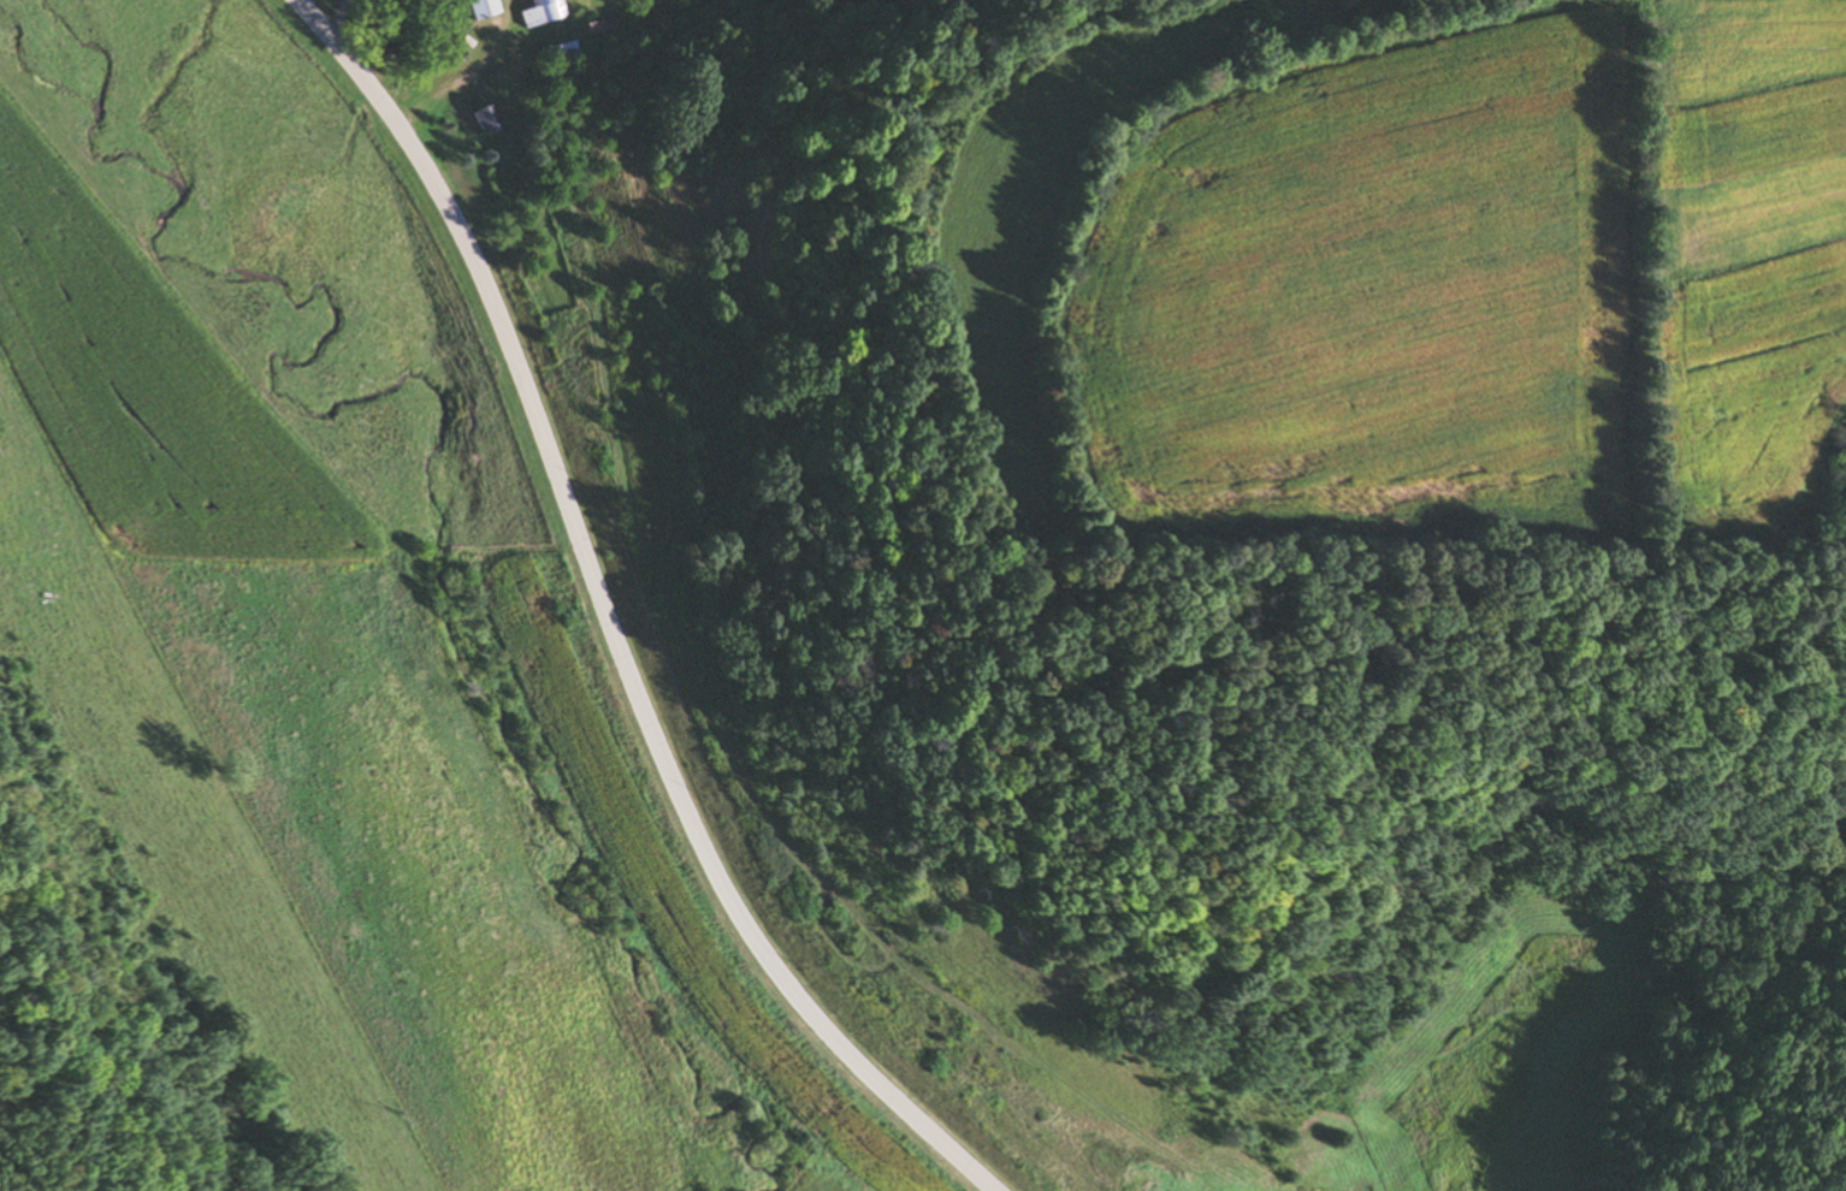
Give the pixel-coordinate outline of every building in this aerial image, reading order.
[(496,13),(493,0),(463,0),(470,21),(496,13)] [(558,0),(529,0),(531,7),(517,11),(523,28),(563,15),(558,0)] [(551,63),(579,55),(574,40),(546,48),(551,63)] [(470,112),(483,135),(502,124),(489,101),(470,112)]
